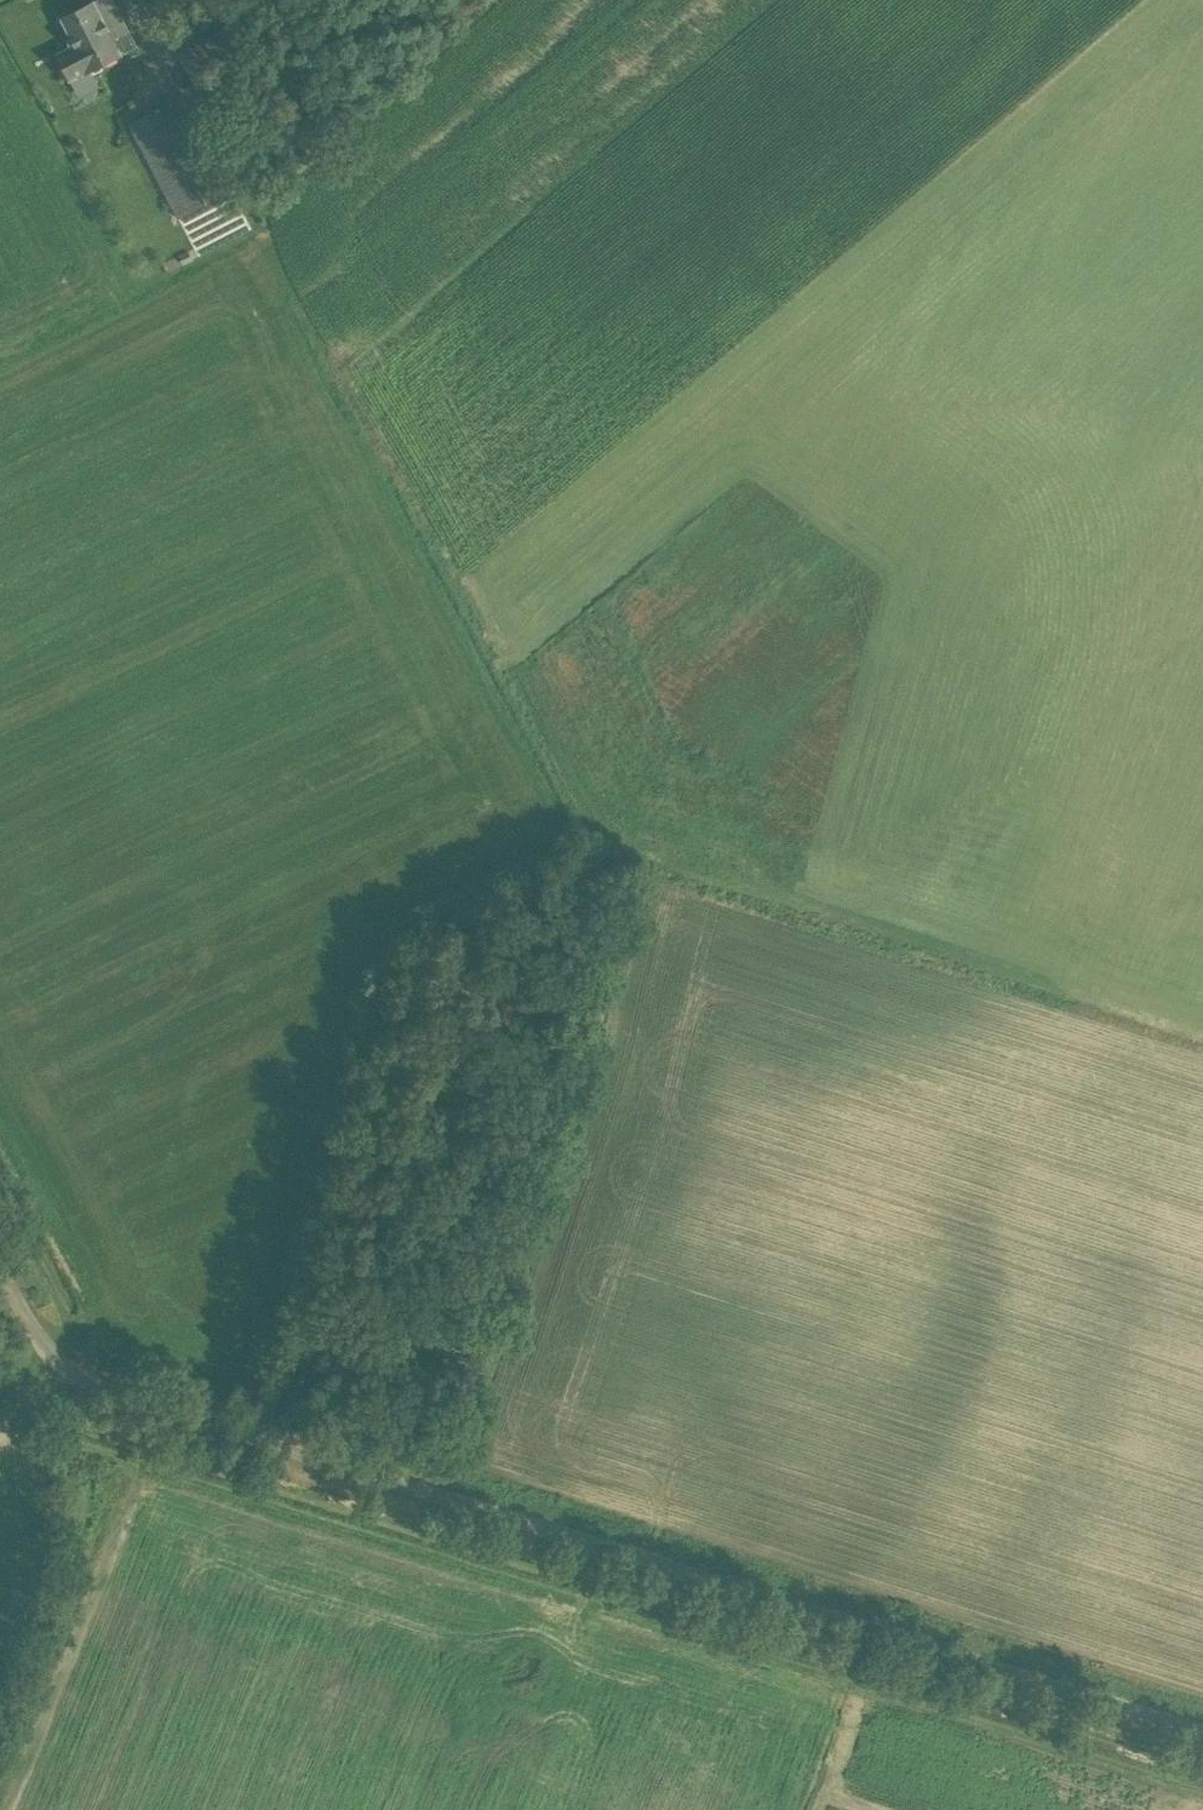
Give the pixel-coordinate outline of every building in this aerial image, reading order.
[(54,55),(69,84),(70,83),(78,98),(97,87),(90,73),(122,56),(121,54),(136,47),(112,0),(96,0),(60,19),(72,42),(68,44),(69,48),(54,55)] [(177,219),(233,190),(184,94),(127,123),(177,219)]
